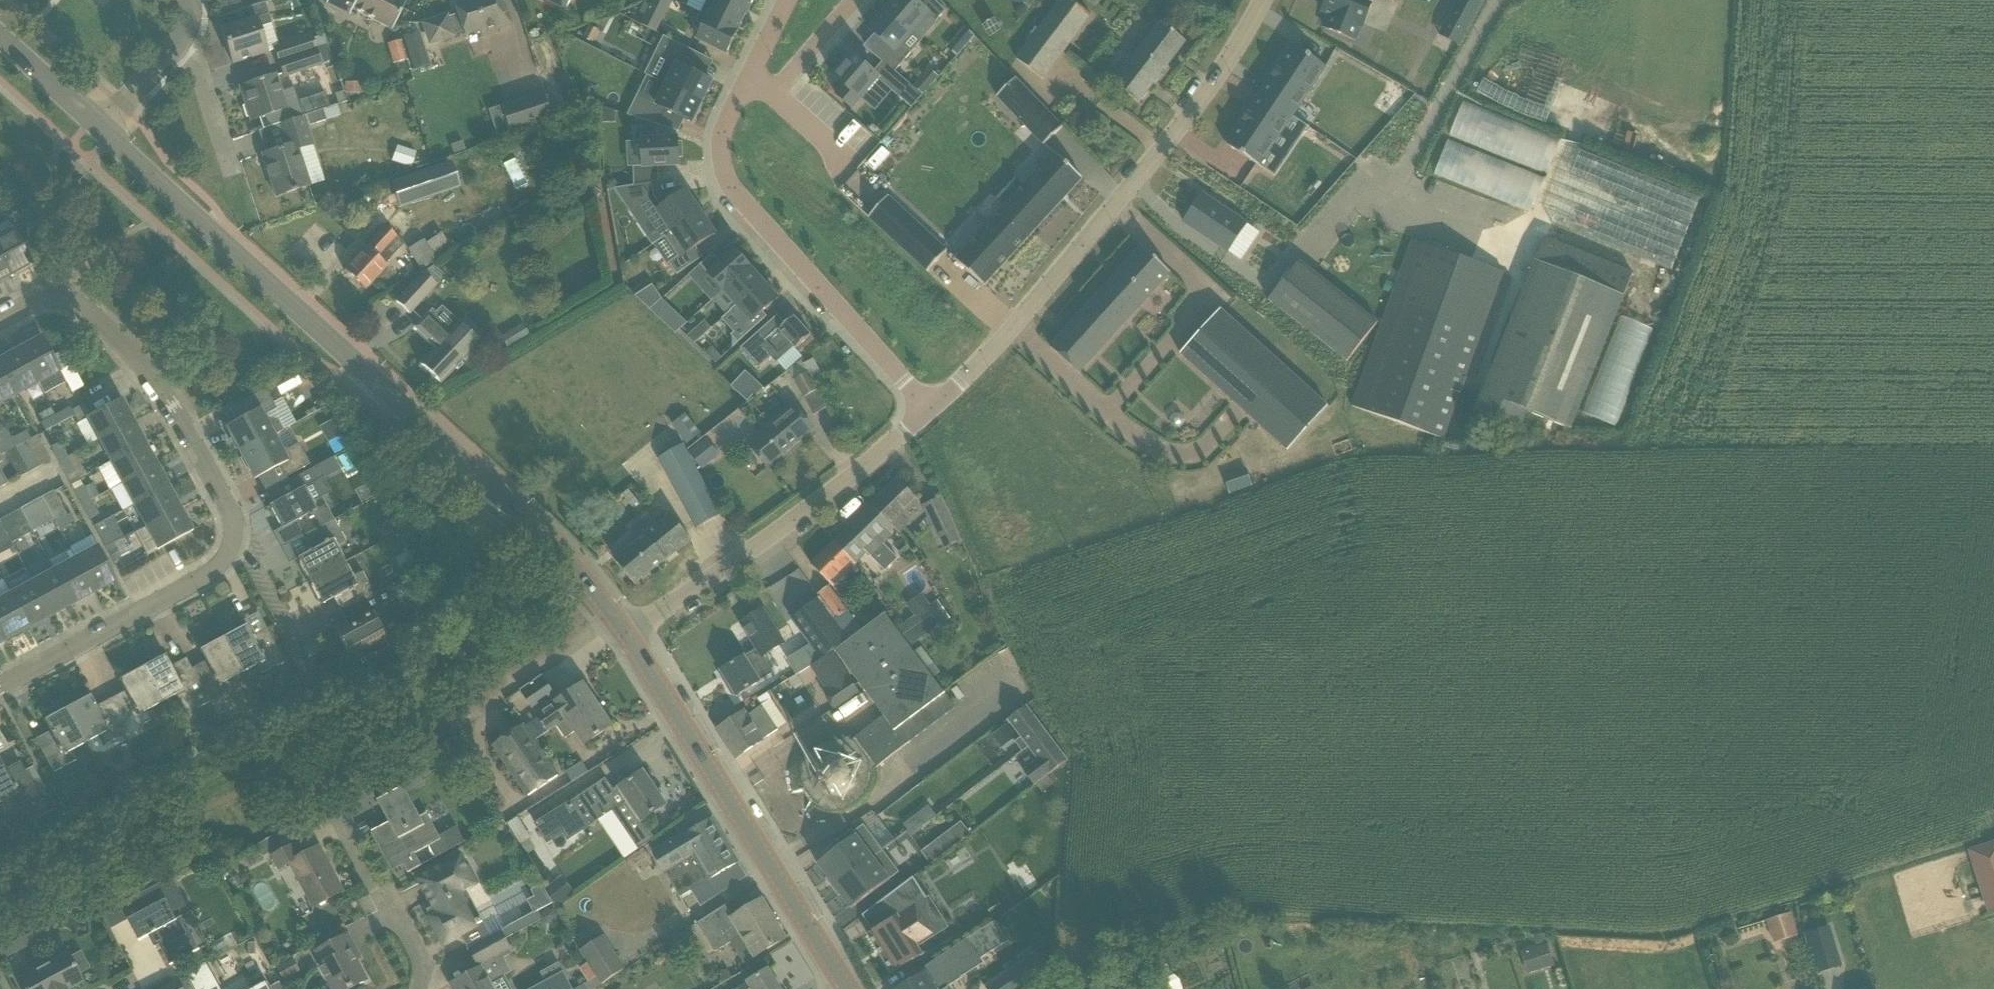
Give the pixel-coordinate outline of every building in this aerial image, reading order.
[(216,2),(221,17),(230,14),(226,0),(222,0),(216,2)] [(391,30),(406,0),(327,0),(325,3),(349,15),(351,10),(391,30)] [(422,24),(426,35),(439,43),(455,37),(454,34),(463,32),(464,35),(479,30),(481,35),(511,25),(504,4),(502,0),(467,0),(453,5),(457,14),(447,17),(447,15),(422,24)] [(566,10),(571,0),(546,0),(553,3),(566,10)] [(640,25),(653,31),(668,0),(653,0),(640,25)] [(701,14),(737,32),(748,10),(727,0),(707,0),(701,14)] [(748,10),(753,0),(727,0),(748,10)] [(913,33),(923,21),(928,15),(936,22),(945,11),(935,0),(894,0),(886,9),(913,33)] [(1044,79),(1090,16),(1068,0),(1059,0),(1016,58),(1044,79)] [(1322,12),(1330,15),(1325,28),(1356,40),(1361,28),(1363,28),(1374,0),(1327,0),(1322,12)] [(1440,35),(1459,46),(1483,0),(1458,0),(1440,35)] [(240,23),(221,30),(232,64),(251,58),(266,53),(257,28),(271,23),(268,14),(264,3),(247,9),(250,20),(240,23)] [(902,45),(906,40),(907,40),(912,34),(913,33),(886,9),(869,29),(879,38),(868,51),(882,62),(895,72),(898,69),(900,66),(906,59),(911,53),(905,47),(902,45)] [(701,14),(696,22),(704,26),(697,40),(726,54),(737,32),(701,14)] [(1114,84),(1139,103),(1186,42),(1160,22),(1114,84)] [(590,25),(583,38),(593,43),(600,30),(590,25)] [(536,29),(527,32),(529,39),(538,36),(536,29)] [(412,70),(430,64),(419,30),(402,36),(412,70)] [(278,47),(274,48),(274,50),(278,61),(316,49),(313,39),(311,36),(278,47)] [(667,85),(702,102),(713,82),(685,68),(694,51),(663,36),(655,53),(668,59),(658,80),(667,85)] [(278,61),(283,76),(321,64),(332,60),(327,45),(316,49),(278,61)] [(1292,45),(1259,94),(1292,117),(1325,67),(1292,45)] [(852,54),(833,76),(844,86),(836,95),(852,109),(855,106),(857,103),(863,96),(868,90),(874,84),(876,81),(878,79),(892,91),(899,98),(910,85),(903,78),(895,72),(882,62),(873,72),(865,65),(852,54)] [(259,118),(262,129),(303,116),(294,88),(280,92),(274,75),(259,80),(240,87),(245,104),(242,108),(245,116),(250,117),(251,121),(259,118)] [(997,97),(1044,145),(1062,127),(1015,79),(997,97)] [(702,102),(667,85),(658,80),(648,100),(637,94),(627,115),(657,125),(665,109),(692,123),(702,102)] [(345,83),(345,94),(349,94),(358,94),(358,83),(345,83)] [(545,92),(504,105),(505,107),(512,132),(554,119),(546,94),(545,92)] [(1259,94),(1226,144),(1259,166),(1292,117),(1259,94)] [(323,110),(306,115),(310,126),(327,120),(323,110)] [(285,147),(262,155),(276,197),(295,191),(309,186),(297,150),(312,145),(303,116),(278,124),(278,125),(285,147)] [(644,166),(633,167),(634,186),(652,183),(659,181),(659,167),(680,166),(679,158),(683,157),(683,142),(679,142),(678,138),(658,139),(658,134),(642,135),(642,140),(644,166)] [(404,149),(399,164),(411,168),(416,153),(404,149)] [(1006,208),(1032,233),(1082,179),(1054,152),(1004,207),(1006,208)] [(1699,199),(1580,152),(1552,223),(1671,270),(1699,199)] [(449,160),(392,180),(401,205),(458,185),(449,160)] [(701,212),(687,191),(662,208),(653,195),(654,195),(653,193),(652,185),(652,183),(620,188),(634,209),(635,208),(642,203),(665,237),(701,212)] [(590,184),(583,194),(594,202),(601,192),(590,184)] [(1202,194),(1183,222),(1228,252),(1247,224),(1202,194)] [(869,218),(927,271),(946,250),(889,197),(869,218)] [(1006,208),(956,261),(984,286),(1032,233),(1006,208)] [(716,234),(701,212),(665,237),(678,257),(669,263),(677,275),(703,257),(696,247),(716,234)] [(404,244),(386,226),(343,270),(363,289),(386,267),(384,265),(404,244)] [(9,277),(31,264),(12,229),(1,235),(0,236),(0,261),(9,277)] [(1481,332),(1505,273),(1412,239),(1352,406),(1428,433),(1467,327),(1481,332)] [(409,249),(422,270),(437,261),(423,240),(409,249)] [(1050,348),(1079,373),(1170,272),(1141,247),(1050,348)] [(723,291),(750,267),(735,251),(735,250),(721,263),(713,254),(700,265),(708,274),(709,275),(723,291)] [(9,277),(0,261),(0,281),(9,277)] [(1377,323),(1298,261),(1268,299),(1347,362),(1377,323)] [(1526,411),(1571,429),(1624,296),(1534,261),(1475,411),(1520,428),(1526,411)] [(395,303),(408,315),(444,276),(434,266),(422,273),(395,303)] [(737,306),(763,282),(750,267),(723,291),(737,306)] [(726,315),(722,319),(734,333),(731,336),(738,343),(767,317),(763,313),(778,298),(763,282),(737,306),(731,311),(726,315)] [(653,285),(635,296),(650,311),(650,310),(662,299),(653,285)] [(662,299),(650,310),(661,320),(672,309),(662,299)] [(1181,354),(1288,450),(1328,406),(1221,310),(1181,354)] [(420,365),(439,383),(462,359),(465,362),(474,352),(472,351),(480,343),(458,323),(448,334),(428,313),(414,328),(436,348),(420,365)] [(811,335),(794,316),(786,324),(777,315),(740,349),(758,369),(771,358),(776,364),(794,348),(795,349),(811,335)] [(522,324),(499,337),(506,349),(529,335),(522,324)] [(18,348),(38,384),(60,372),(41,336),(18,348)] [(16,396),(38,384),(18,348),(0,358),(0,367),(16,396)] [(794,380),(804,398),(818,390),(808,372),(808,373),(802,361),(789,370),(794,380)] [(16,396),(0,367),(0,404),(16,396)] [(743,384),(736,391),(748,403),(755,395),(743,384)] [(225,426),(240,453),(282,430),(278,421),(268,418),(266,415),(276,409),(265,390),(246,399),(229,409),(235,420),(225,426)] [(323,395),(313,400),(318,409),(327,404),(323,395)] [(85,418),(97,441),(133,421),(121,399),(103,408),(85,418)] [(748,444),(768,467),(814,429),(794,405),(748,444)] [(55,415),(59,424),(75,416),(70,407),(55,415)] [(685,414),(672,425),(687,444),(700,434),(685,414)] [(1171,418),(1170,422),(1171,426),(1175,428),(1178,429),(1182,428),(1185,424),(1185,420),(1184,417),(1181,414),(1177,414),(1173,415),(1171,418)] [(41,423),(45,432),(59,424),(58,422),(55,415),(41,423)] [(97,441),(109,462),(145,443),(133,421),(97,441)] [(18,478),(29,472),(5,428),(0,431),(0,453),(1,456),(5,453),(6,456),(18,478)] [(240,453),(254,479),(279,465),(285,477),(303,467),(309,465),(298,444),(287,449),(279,447),(273,436),(283,430),(282,430),(240,453)] [(26,431),(11,439),(29,472),(51,460),(37,436),(31,439),(26,431)] [(340,432),(326,440),(333,455),(337,453),(348,447),(345,441),(341,433),(340,432)] [(705,434),(686,448),(700,467),(720,453),(705,434)] [(50,447),(58,462),(67,457),(58,443),(50,447)] [(109,462),(121,484),(156,465),(145,443),(109,462)] [(657,459),(697,528),(721,515),(682,445),(657,459)] [(67,457),(58,462),(70,484),(78,479),(67,457)] [(121,484),(133,506),(168,487),(156,465),(121,484)] [(272,504),(268,506),(281,529),(284,528),(292,542),(300,538),(333,520),(321,497),(311,502),(303,488),(323,477),(317,466),(279,486),(285,497),(272,504)] [(279,471),(259,480),(264,490),(284,481),(279,471)] [(1228,492),(1252,487),(1249,474),(1225,479),(1228,492)] [(70,484),(82,505),(90,501),(82,486),(78,479),(70,484)] [(894,527),(899,533),(910,523),(904,516),(919,501),(898,479),(872,505),(894,527)] [(91,483),(84,488),(90,500),(98,496),(91,483)] [(133,506),(144,528),(180,508),(168,487),(133,506)] [(55,522),(60,530),(74,523),(70,514),(67,515),(53,491),(42,497),(53,519),(55,522)] [(32,530),(53,519),(42,497),(20,509),(22,512),(32,530)] [(924,506),(944,549),(961,541),(940,498),(924,506)] [(82,505),(90,520),(99,515),(90,501),(82,505)] [(868,552),(886,571),(898,558),(884,544),(894,534),(890,530),(894,527),(872,505),(834,542),(856,564),(868,552)] [(144,528),(157,550),(192,531),(180,508),(144,528)] [(10,544),(12,543),(33,532),(32,530),(22,512),(20,509),(0,520),(0,526),(10,544)] [(615,560),(635,585),(691,539),(670,514),(657,525),(648,514),(632,526),(642,538),(615,560)] [(296,558),(309,582),(344,562),(336,548),(346,543),(333,520),(300,538),(308,552),(296,558)] [(12,548),(10,544),(0,526),(0,554),(12,548)] [(106,528),(98,533),(106,549),(114,544),(106,528)] [(70,549),(94,593),(116,581),(107,564),(96,546),(92,538),(70,549)] [(106,549),(114,563),(130,554),(122,540),(114,544),(106,549)] [(856,564),(834,542),(811,565),(845,599),(858,586),(853,581),(863,571),(856,564)] [(904,542),(896,549),(902,555),(909,549),(904,542)] [(52,570),(71,605),(94,593),(75,558),(52,570)] [(332,598),(340,613),(388,587),(388,586),(373,594),(361,572),(352,577),(344,562),(309,582),(321,604),(332,598)] [(5,590),(28,580),(23,569),(0,578),(5,590)] [(30,582),(50,617),(71,605),(52,570),(30,582)] [(9,594),(28,629),(50,617),(30,582),(9,594)] [(847,611),(828,586),(817,594),(836,619),(847,611)] [(351,657),(357,668),(377,657),(374,651),(364,656),(361,651),(385,638),(377,623),(386,618),(380,607),(394,599),(388,587),(340,613),(348,627),(336,633),(349,657),(351,657)] [(733,593),(724,598),(730,607),(738,601),(733,593)] [(6,641),(28,629),(9,594),(0,598),(0,630),(6,641)] [(820,599),(792,619),(821,660),(849,639),(820,599)] [(899,627),(911,646),(928,634),(929,634),(951,619),(938,600),(899,627)] [(721,671),(737,696),(773,674),(763,657),(784,644),(763,610),(741,623),(757,649),(721,671)] [(851,639),(834,652),(882,716),(855,737),(877,766),(911,741),(956,707),(945,693),(944,694),(909,647),(911,646),(899,627),(896,629),(885,614),(859,633),(858,633),(850,639),(851,639)] [(256,665),(261,674),(284,662),(266,629),(251,637),(245,625),(222,637),(241,673),(256,665)] [(191,669),(209,702),(216,716),(227,710),(220,696),(232,690),(227,681),(241,673),(222,637),(199,650),(205,661),(191,669)] [(834,709),(859,693),(833,652),(811,666),(828,692),(824,694),(834,709)] [(164,655),(141,667),(161,702),(175,695),(188,719),(198,714),(195,710),(209,702),(191,669),(185,658),(170,666),(164,655)] [(110,700),(133,740),(145,734),(140,726),(151,720),(146,710),(161,702),(141,667),(118,680),(125,692),(110,700)] [(523,694),(532,708),(552,695),(543,681),(523,694)] [(538,715),(549,731),(558,725),(558,726),(560,725),(559,723),(580,709),(583,713),(597,704),(583,684),(544,711),(538,715)] [(100,735),(105,744),(124,735),(128,743),(133,740),(110,700),(96,707),(89,695),(66,708),(86,743),(100,735)] [(716,730),(735,759),(778,730),(778,729),(787,723),(771,699),(747,715),(744,711),(716,730)] [(575,731),(585,745),(612,726),(597,704),(583,713),(580,709),(559,723),(560,725),(558,726),(566,738),(575,731)] [(1022,752),(1028,748),(1047,733),(1026,706),(1007,721),(1020,738),(1014,742),(1022,752)] [(35,740),(53,773),(76,760),(71,751),(86,743),(66,708),(43,720),(50,732),(35,740)] [(993,734),(1000,744),(1014,734),(1006,724),(993,734)] [(493,745),(529,797),(559,776),(523,725),(493,745)] [(1037,761),(1023,771),(1034,785),(1036,784),(1048,776),(1057,769),(1067,760),(1047,733),(1028,748),(1037,760),(1037,761)] [(937,769),(965,750),(959,741),(931,759),(937,769)] [(826,792),(841,794),(854,785),(856,771),(847,758),(832,756),(819,764),(817,779),(826,792)] [(15,807),(37,795),(19,762),(4,770),(0,762),(0,803),(10,798),(15,807)] [(573,780),(587,771),(582,762),(567,771),(573,780)] [(569,801),(535,822),(548,843),(564,833),(568,841),(599,820),(612,811),(639,849),(655,838),(643,820),(666,805),(662,801),(664,799),(665,797),(661,790),(658,790),(656,791),(643,772),(619,788),(621,791),(616,795),(605,779),(589,791),(571,803),(569,801)] [(396,773),(370,787),(389,822),(371,832),(379,846),(383,844),(394,865),(401,861),(407,873),(422,865),(415,853),(429,845),(436,857),(450,849),(443,834),(439,836),(426,813),(421,817),(413,805),(396,773)] [(1048,776),(1036,784),(1042,793),(1054,784),(1048,776)] [(83,797),(63,808),(69,820),(70,819),(89,810),(83,797)] [(916,815),(903,825),(911,835),(924,825),(916,815)] [(508,823),(520,843),(530,837),(518,817),(508,823)] [(661,850),(654,854),(679,895),(680,897),(692,890),(693,891),(700,904),(746,876),(738,864),(739,863),(712,818),(695,828),(682,836),(683,837),(661,850)] [(871,829),(884,847),(899,837),(886,819),(871,829)] [(930,863),(970,832),(960,819),(920,850),(930,863)] [(841,846),(817,864),(828,878),(826,879),(827,880),(829,879),(834,886),(832,887),(832,888),(882,851),(863,825),(854,833),(852,830),(837,842),(841,846)] [(258,845),(264,856),(279,846),(273,836),(258,845)] [(288,863),(314,908),(345,891),(320,847),(301,858),(294,846),(272,858),(278,869),(288,863)] [(882,851),(832,888),(833,888),(835,887),(840,894),(838,895),(839,896),(841,895),(851,909),(889,880),(899,872),(882,851)] [(430,917),(445,943),(479,925),(460,891),(475,883),(460,857),(419,879),(438,913),(430,917)] [(1983,898),(1993,895),(1993,861),(1974,867),(1983,898)] [(574,891),(562,876),(545,890),(557,905),(574,891)] [(868,934),(892,974),(922,955),(917,947),(935,936),(916,905),(927,899),(913,877),(882,901),(893,918),(868,934)] [(718,910),(698,923),(715,952),(730,942),(742,935),(755,957),(768,949),(785,939),(761,899),(732,917),(726,906),(736,900),(735,899),(718,910)] [(166,900),(128,920),(139,941),(153,933),(170,965),(199,950),(181,917),(176,919),(166,900)] [(536,911),(525,917),(529,926),(541,919),(536,911)] [(1772,940),(1797,935),(1792,911),(1767,916),(1772,940)] [(900,988),(948,988),(947,988),(949,987),(962,979),(961,978),(958,972),(978,960),(1006,941),(994,921),(944,954),(922,969),(924,974),(909,984),(900,988)] [(265,923),(253,928),(258,940),(270,934),(265,923)] [(450,985),(453,988),(512,988),(505,976),(495,958),(510,949),(511,949),(506,939),(518,932),(514,924),(501,931),(502,932),(487,940),(470,949),(480,969),(450,985)] [(1818,972),(1839,965),(1828,928),(1807,935),(1818,972)] [(3,959),(25,948),(15,929),(0,936),(0,954),(3,959)] [(687,930),(673,938),(677,945),(691,937),(687,930)] [(333,988),(351,988),(367,980),(353,954),(357,952),(347,935),(316,952),(323,965),(321,966),(333,988)] [(596,940),(581,950),(588,963),(596,976),(597,976),(602,983),(626,969),(616,953),(604,935),(596,940)] [(1547,943),(1521,952),(1525,967),(1552,959),(1547,943)] [(22,988),(68,988),(81,982),(77,974),(88,968),(80,953),(70,958),(67,953),(34,971),(17,980),(22,988)] [(278,967),(284,980),(301,971),(294,958),(278,967)] [(188,974),(195,988),(222,988),(221,988),(208,963),(188,974)] [(588,963),(580,968),(589,982),(596,976),(597,976),(596,976),(588,963)] [(534,988),(571,988),(558,965),(542,973),(547,982),(534,988)] [(985,988),(986,988),(1022,988),(1029,984),(1017,966),(985,988)] [(750,981),(738,988),(780,988),(768,970),(750,981)] [(1022,988),(1052,988),(1057,986),(1048,971),(1029,984),(1022,988)]
